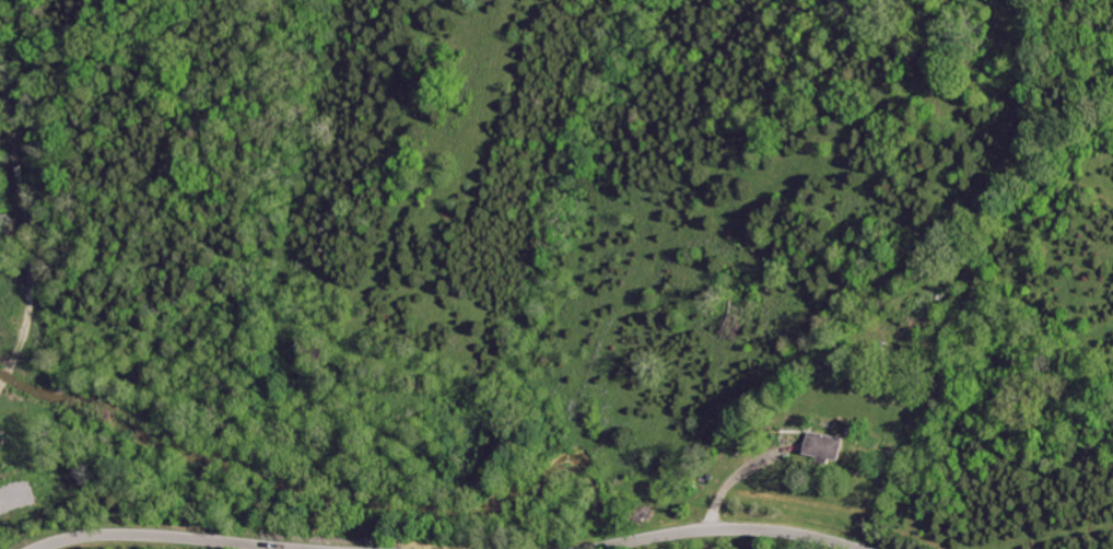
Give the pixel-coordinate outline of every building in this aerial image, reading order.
[(806,454),(841,460),(845,437),(810,431),(806,454)]
